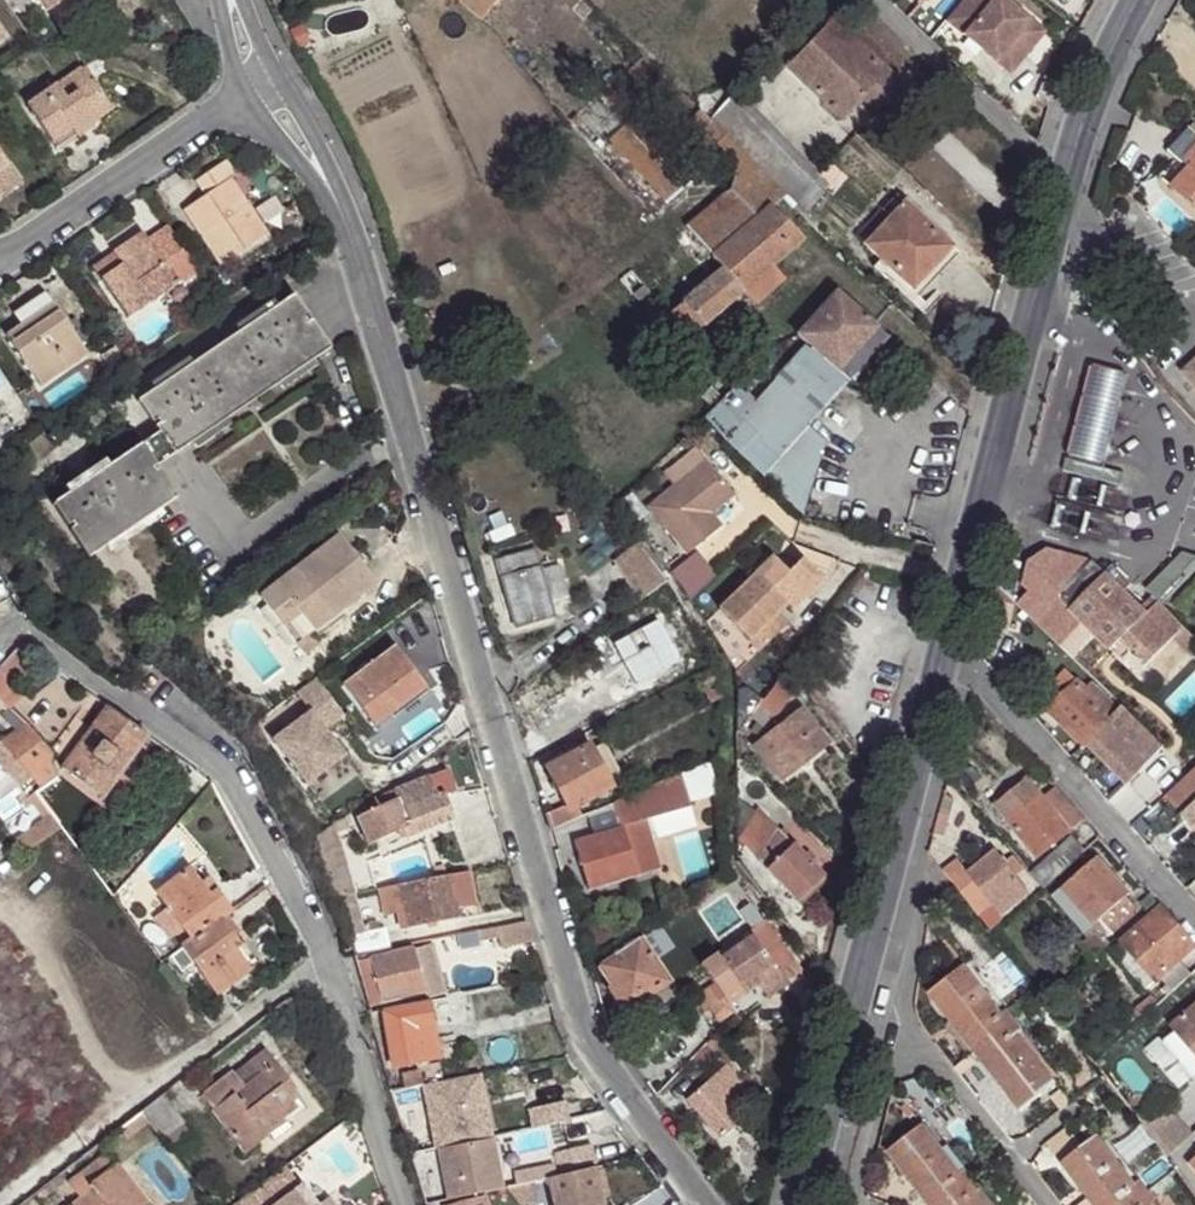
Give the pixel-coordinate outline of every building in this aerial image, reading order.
[(47,9),(61,0),(41,0),(47,9)] [(482,20),(498,0),(457,0),(482,20)] [(954,10),(973,26),(964,36),(1010,74),(1044,33),(1003,0),(963,0),(954,10)] [(954,10),(946,21),(964,36),(973,26),(954,10)] [(861,98),(847,86),(859,74),(887,100),(902,85),(833,20),(787,68),(841,119),(861,98)] [(756,165),(712,119),(672,83),(670,85),(643,58),(632,69),(740,180),(756,165)] [(27,106),(52,143),(71,131),(94,116),(97,120),(113,109),(93,82),(91,83),(81,69),(27,106)] [(859,74),(847,86),(861,98),(875,112),(887,100),(859,74)] [(605,94),(690,182),(703,169),(618,81),(605,94)] [(712,119),(756,165),(794,205),(812,185),(819,176),(751,106),(751,107),(736,90),(712,119)] [(71,131),(75,137),(98,122),(97,120),(94,116),(71,131)] [(609,141),(668,203),(681,189),(623,128),(609,141)] [(1182,164),(1194,150),(1194,134),(1189,129),(1168,151),(1182,164)] [(1182,164),(1166,182),(1194,208),(1194,150),(1182,164)] [(21,183),(0,153),(0,197),(21,183)] [(184,210),(222,264),(266,234),(228,179),(236,174),(225,160),(195,181),(205,195),(184,210)] [(710,208),(737,235),(771,205),(803,240),(817,228),(804,215),(794,205),(756,165),(740,180),(710,208)] [(822,195),(830,186),(819,176),(812,185),(822,195)] [(879,208),(888,217),(903,200),(894,192),(879,208)] [(954,248),(903,200),(888,217),(878,228),(863,243),(862,244),(913,291),(954,248)] [(664,318),(684,342),(741,293),(771,267),(803,240),(771,205),(737,235),(712,258),(724,270),(664,318)] [(710,208),(687,229),(712,258),(737,235),(710,208)] [(854,235),(863,243),(878,228),(869,219),(854,235)] [(93,268),(127,319),(198,271),(168,228),(148,242),(142,234),(93,268)] [(771,267),(741,293),(751,305),(781,279),(771,267)] [(811,347),(848,380),(887,336),(836,290),(797,334),(811,347)] [(137,400),(153,422),(157,420),(159,423),(155,426),(160,433),(175,453),(330,348),(293,296),(137,400)] [(6,335),(40,387),(87,355),(53,304),(6,335)] [(803,515),(826,442),(807,426),(848,380),(811,347),(808,350),(805,347),(755,403),(735,385),(703,419),(803,515)] [(1184,374),(1194,385),(1194,364),(1184,374)] [(1128,374),(1093,366),(1070,460),(1105,468),(1128,374)] [(160,433),(141,445),(156,466),(175,453),(160,433)] [(52,504),(68,527),(72,525),(74,529),(70,531),(88,558),(177,499),(156,466),(141,445),(52,504)] [(695,448),(663,474),(673,486),(706,459),(695,448)] [(648,507),(686,555),(721,526),(712,513),(735,495),(706,459),(673,486),(648,507)] [(1132,477),(1068,461),(1065,474),(1129,490),(1132,477)] [(339,536),(260,597),(304,654),(318,644),(310,634),(376,584),(339,536)] [(560,543),(534,551),(550,602),(565,597),(558,575),(569,572),(560,543)] [(613,561),(643,599),(647,596),(668,581),(638,543),(613,561)] [(497,562),(516,627),(554,616),(550,602),(534,551),(497,562)] [(1162,603),(1194,572),(1194,558),(1183,554),(1147,588),(1155,596),(1162,603)] [(719,610),(758,650),(778,631),(769,622),(776,614),(803,588),(809,594),(822,581),(809,569),(805,572),(797,581),(788,572),(773,557),(719,610)] [(1155,596),(1143,609),(1125,592),(1133,584),(1113,564),(1106,572),(1093,560),(1071,561),(1058,574),(1066,583),(1056,593),(1112,649),(1124,637),(1135,648),(1150,663),(1174,638),(1186,627),(1164,605),(1162,603),(1155,596)] [(796,563),(788,572),(797,581),(805,572),(796,563)] [(670,570),(689,599),(696,593),(677,565),(670,570)] [(668,581),(647,596),(664,623),(685,608),(668,581)] [(776,614),(769,622),(778,631),(785,624),(776,614)] [(1186,627),(1174,638),(1194,657),(1194,656),(1194,636),(1186,627)] [(1135,648),(1124,637),(1112,649),(1123,660),(1135,648)] [(395,647),(389,651),(397,662),(403,658),(395,647)] [(6,705),(9,709),(23,693),(15,685),(37,657),(21,648),(17,649),(0,666),(0,699),(6,705)] [(344,685),(374,726),(393,713),(390,709),(423,684),(403,658),(397,662),(389,651),(344,685)] [(760,704),(776,716),(797,687),(782,675),(763,700),(760,704)] [(343,715),(316,679),(297,694),(311,713),(275,741),(307,784),(344,757),(324,730),(343,715)] [(1092,684),(1087,688),(1079,681),(1047,711),(1082,746),(1084,744),(1127,785),(1166,747),(1124,707),(1119,711),(1092,684)] [(390,709),(393,713),(425,688),(423,684),(390,709)] [(763,700),(747,688),(737,691),(736,730),(740,733),(760,704),(763,700)] [(61,769),(102,800),(148,737),(106,707),(89,730),(63,765),(61,769)] [(9,709),(0,718),(0,723),(9,731),(19,720),(9,709)] [(755,746),(781,780),(828,743),(801,709),(755,746)] [(49,752),(63,765),(89,730),(74,719),(49,752)] [(1,742),(2,742),(32,778),(41,787),(56,776),(51,765),(53,757),(49,752),(24,725),(1,742)] [(546,767),(566,804),(546,813),(551,830),(581,816),(578,806),(612,787),(609,782),(592,751),(583,734),(563,744),(569,754),(546,767)] [(2,742),(0,744),(0,763),(21,787),(32,778),(2,742)] [(604,744),(592,751),(609,782),(620,775),(604,744)] [(448,769),(429,777),(436,797),(445,794),(456,791),(448,769)] [(1181,818),(1194,833),(1194,769),(1165,797),(1183,816),(1181,818)] [(681,779),(688,802),(716,794),(710,771),(681,779)] [(619,828),(571,842),(586,890),(660,869),(652,840),(646,820),(690,807),(688,802),(681,779),(679,773),(612,803),(619,828)] [(356,817),(367,844),(401,830),(405,839),(453,820),(445,794),(436,797),(429,777),(429,775),(393,791),(375,800),(376,803),(373,804),(375,809),(356,817)] [(1056,788),(1044,798),(1029,779),(995,807),(1037,858),(1084,819),(1056,788)] [(690,807),(646,820),(652,840),(696,828),(690,807)] [(739,841),(797,901),(823,875),(792,844),(791,845),(778,831),(776,832),(757,812),(739,841)] [(14,842),(24,857),(60,830),(50,815),(14,842)] [(316,835),(321,850),(340,845),(341,845),(333,824),(316,835)] [(1033,873),(1044,887),(1084,850),(1072,837),(1033,873)] [(996,852),(968,873),(957,859),(942,871),(978,916),(991,906),(999,916),(1029,894),(1016,877),(1004,862),(996,852)] [(1004,862),(1016,877),(1025,870),(1013,855),(1004,862)] [(1111,936),(1139,911),(1126,897),(1130,893),(1098,857),(1061,888),(1093,925),(1098,921),(1111,936)] [(157,893),(168,908),(192,940),(220,919),(230,912),(215,892),(209,896),(189,870),(157,893)] [(452,874),(398,885),(403,912),(406,929),(461,917),(458,905),(477,901),(471,870),(452,874)] [(398,885),(379,889),(383,916),(403,912),(398,885)] [(1083,934),(1093,925),(1061,888),(1051,897),(1083,934)] [(353,894),(336,898),(349,936),(363,933),(353,894)] [(978,916),(989,930),(1002,919),(999,916),(991,906),(978,916)] [(1166,985),(1161,990),(1167,995),(1191,973),(1180,961),(1194,947),(1160,907),(1120,942),(1156,982),(1160,979),(1166,985)] [(168,908),(155,918),(171,940),(178,935),(185,945),(192,940),(168,908)] [(182,948),(194,963),(217,994),(250,970),(230,943),(235,939),(220,919),(192,940),(185,945),(182,948)] [(714,984),(722,997),(738,986),(743,994),(758,983),(768,997),(801,973),(764,920),(751,929),(754,933),(718,958),(715,953),(700,964),(714,984)] [(499,938),(501,948),(532,941),(526,922),(497,927),(499,938)] [(497,927),(479,930),(481,942),(499,938),(497,927)] [(349,936),(354,954),(374,950),(388,947),(385,929),(363,933),(349,936)] [(1098,929),(1079,945),(1091,960),(1110,943),(1098,929)] [(614,954),(616,957),(599,968),(628,1010),(646,998),(669,982),(638,937),(614,954)] [(354,954),(367,1007),(426,992),(428,1000),(445,994),(431,945),(414,950),(413,948),(376,956),(374,950),(354,954)] [(182,948),(170,956),(183,972),(194,963),(182,948)] [(978,1050),(1015,1020),(1007,1010),(1003,1014),(964,965),(926,995),(951,1026),(956,1022),(978,1050)] [(709,1011),(724,1000),(722,997),(714,984),(693,998),(704,1014),(709,1011)] [(738,986),(722,997),(724,1000),(728,1005),(743,994),(738,986)] [(646,998),(628,1010),(635,1022),(653,1009),(646,998)] [(709,1011),(718,1022),(733,1012),(728,1005),(724,1000),(709,1011)] [(387,1032),(393,1067),(440,1058),(429,1002),(383,1011),(387,1032)] [(1171,1026),(1194,1055),(1194,1006),(1171,1026)] [(1018,1113),(1056,1083),(1018,1034),(1023,1031),(1015,1020),(978,1050),(999,1078),(994,1082),(1018,1113)] [(951,1026),(973,1054),(978,1050),(956,1022),(951,1026)] [(724,1044),(713,1052),(724,1066),(733,1076),(742,1068),(724,1044)] [(304,1103),(295,1089),(287,1096),(281,1088),(289,1081),(264,1050),(244,1067),(254,1079),(244,1087),(235,1074),(232,1071),(202,1095),(213,1110),(211,1113),(245,1154),(266,1136),(265,1134),(304,1103)] [(973,1054),(994,1082),(999,1078),(978,1050),(973,1054)] [(686,1100),(720,1138),(741,1120),(737,1115),(755,1099),(733,1076),(724,1066),(686,1100)] [(244,1067),(235,1074),(244,1087),(254,1079),(244,1067)] [(401,1077),(404,1089),(423,1085),(420,1073),(401,1077)] [(295,1089),(289,1081),(281,1088),(287,1096),(295,1089)] [(461,1082),(444,1085),(452,1127),(469,1123),(461,1082)] [(407,1092),(408,1094),(410,1102),(416,1134),(452,1127),(444,1085),(407,1092)] [(755,1099),(765,1110),(779,1099),(768,1087),(755,1099)] [(162,1095),(140,1112),(148,1122),(168,1148),(189,1133),(162,1095)] [(1168,1108),(1145,1128),(1168,1158),(1193,1135),(1168,1108)] [(140,1112),(118,1129),(126,1139),(148,1122),(140,1112)] [(973,1179),(966,1170),(961,1173),(923,1124),(886,1153),(910,1183),(915,1180),(934,1204),(940,1204),(973,1179)] [(1135,1185),(1113,1156),(1096,1135),(1059,1164),(1083,1195),(1088,1191),(1099,1204),(1129,1204),(1148,1191),(1140,1180),(1135,1185)] [(439,1150),(449,1200),(502,1190),(493,1139),(439,1150)] [(409,1148),(410,1154),(437,1149),(436,1142),(419,1145),(419,1146),(409,1148)] [(564,1157),(567,1172),(596,1165),(592,1150),(564,1157)] [(1113,1156),(1135,1185),(1140,1180),(1119,1152),(1113,1156)] [(131,1195),(138,1189),(117,1163),(115,1165),(106,1154),(68,1185),(79,1200),(73,1204),(139,1204),(131,1195)] [(553,1204),(605,1204),(597,1167),(547,1179),(553,1204)] [(515,1176),(517,1186),(531,1183),(547,1179),(545,1169),(515,1176)] [(977,1193),(981,1189),(973,1179),(940,1204),(986,1204),(977,1193)] [(927,1204),(934,1204),(915,1180),(910,1183),(927,1204)] [(517,1186),(509,1189),(520,1202),(535,1199),(531,1183),(517,1186)] [(301,1186),(277,1204),(316,1204),(301,1186)] [(131,1195),(139,1204),(146,1204),(149,1203),(138,1189),(131,1195)] [(1088,1191),(1083,1195),(1086,1199),(1091,1204),(1099,1204),(1088,1191)] [(1151,1204),(1156,1201),(1148,1191),(1129,1204),(1151,1204)] [(485,1196),(462,1201),(451,1204),(489,1204),(485,1196)]
